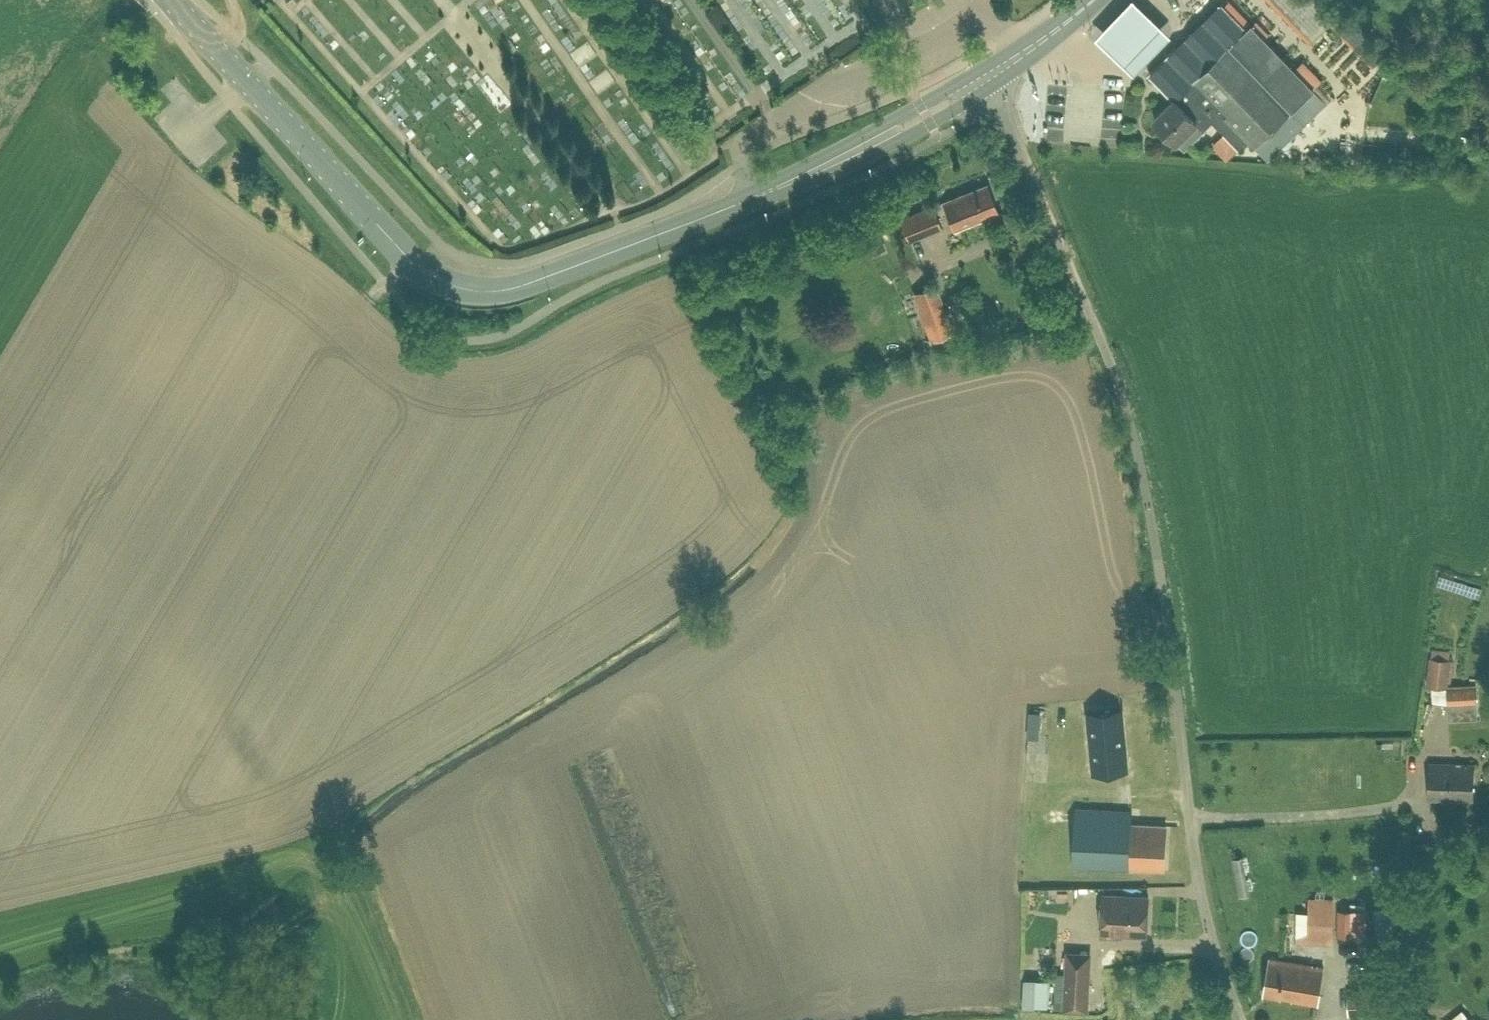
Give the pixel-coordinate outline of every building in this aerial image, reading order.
[(1095,34),(1114,53),(1134,72),(1172,32),(1152,14),(1138,0),(1129,0),(1095,34)] [(1338,19),(1320,0),(1275,0),(1313,41),(1338,19)] [(1149,72),(1174,98),(1175,97),(1187,109),(1190,106),(1199,117),(1205,112),(1213,120),(1212,121),(1238,148),(1244,143),(1247,146),(1250,142),(1254,146),(1314,89),(1252,24),(1247,28),(1222,2),(1222,3),(1151,72),(1150,71),(1149,72)] [(580,64),(600,55),(594,42),(575,52),(580,64)] [(600,91),(618,80),(612,69),(594,80),(600,91)] [(1175,97),(1174,98),(1154,117),(1177,140),(1185,148),(1203,129),(1212,121),(1213,120),(1205,112),(1199,117),(1190,106),(1187,109),(1175,97)] [(1344,145),(1351,147),(1356,127),(1349,125),(1344,145)] [(985,182),(942,198),(953,226),(960,223),(961,224),(996,210),(985,182)] [(908,240),(940,227),(931,203),(899,217),(908,240)] [(931,338),(946,332),(930,286),(915,292),(931,338)] [(1427,680),(1447,682),(1450,658),(1430,655),(1427,680)] [(1476,686),(1467,686),(1446,687),(1447,703),(1477,701),(1476,686)] [(1086,709),(1092,771),(1127,768),(1121,706),(1086,709)] [(1044,709),(1034,709),(1032,748),(1043,748),(1044,709)] [(1471,797),(1472,763),(1429,762),(1428,797),(1471,797)] [(1076,805),(1073,863),(1164,868),(1167,823),(1131,821),(1132,808),(1076,805)] [(1147,933),(1149,894),(1103,892),(1100,935),(1118,936),(1119,932),(1147,933)] [(1332,928),(1332,902),(1309,901),(1308,927),(1332,928)] [(1373,910),(1379,957),(1396,954),(1389,908),(1373,910)] [(1336,934),(1364,934),(1364,909),(1336,909),(1336,934)] [(1067,951),(1066,972),(1064,1008),(1088,1009),(1091,952),(1067,951)] [(1315,1005),(1322,966),(1269,957),(1263,996),(1315,1005)] [(1053,1006),(1054,976),(1039,976),(1039,1006),(1053,1006)] [(1037,977),(1026,977),(1027,1004),(1038,1004),(1037,977)] [(1348,993),(1350,1013),(1390,1010),(1389,990),(1348,993)] [(1451,1019),(1465,1019),(1472,1014),(1466,1007),(1451,1019)]
